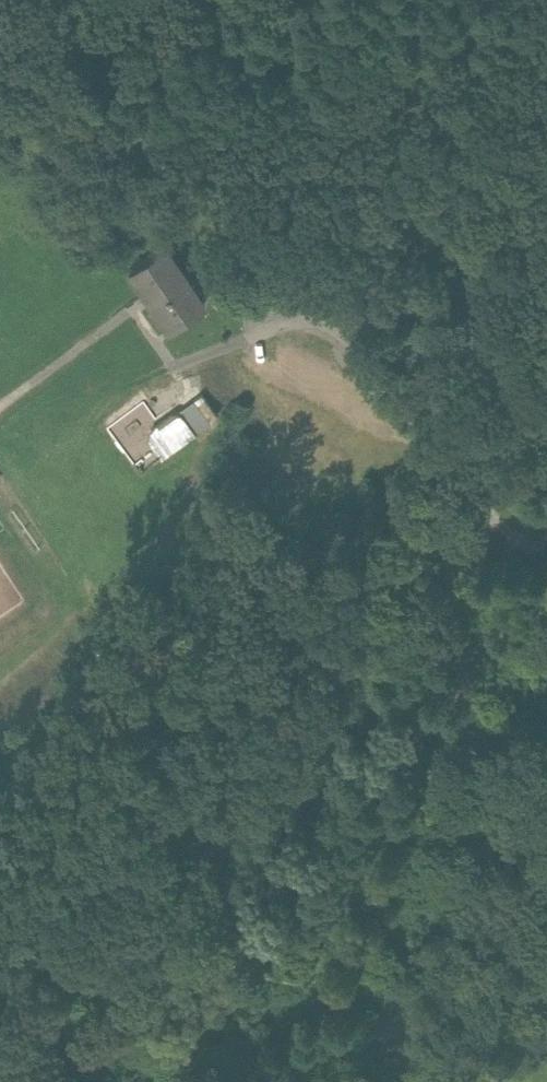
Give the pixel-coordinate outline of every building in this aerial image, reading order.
[(212,302),(172,243),(129,272),(169,331),(212,302)] [(107,422),(140,468),(217,413),(199,388),(157,417),(143,397),(107,422)]
